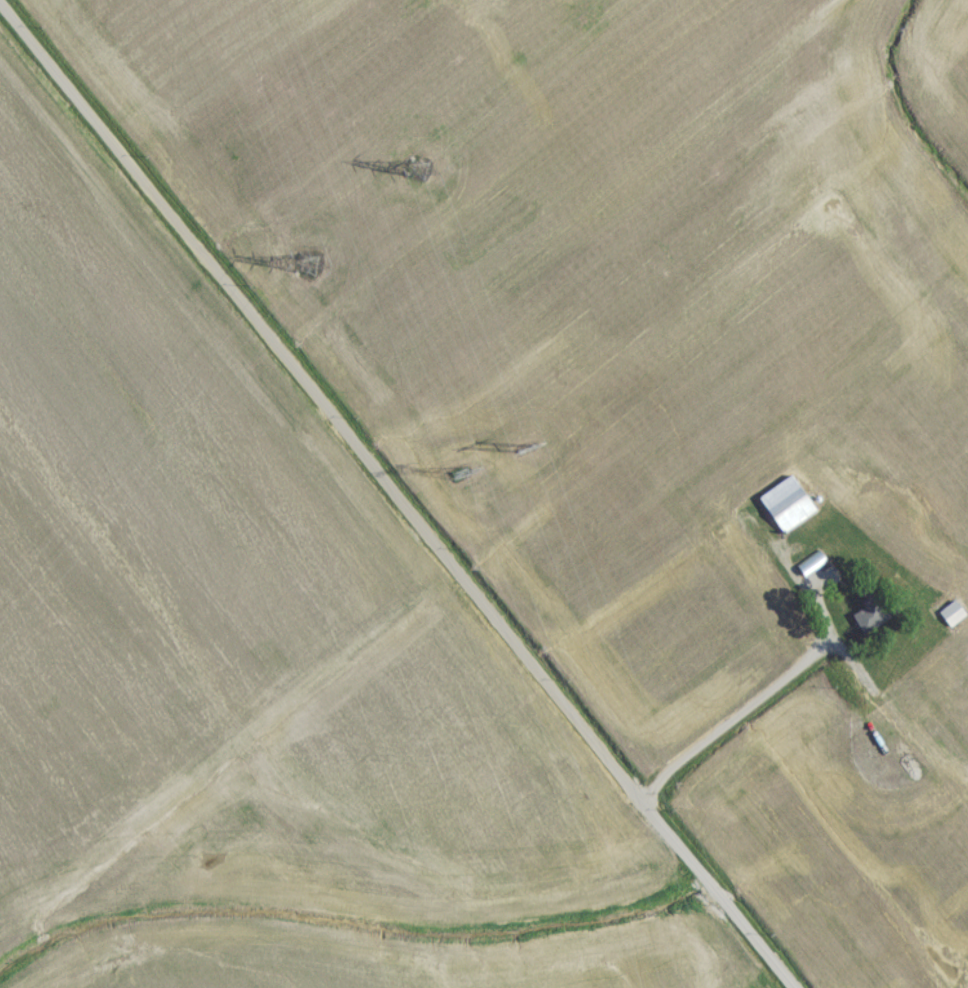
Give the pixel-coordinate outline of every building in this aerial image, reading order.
[(790,481),(755,504),(780,542),(815,519),(790,481)] [(964,621),(952,607),(936,621),(948,635),(964,621)] [(887,627),(878,608),(850,622),(859,641),(887,627)]
